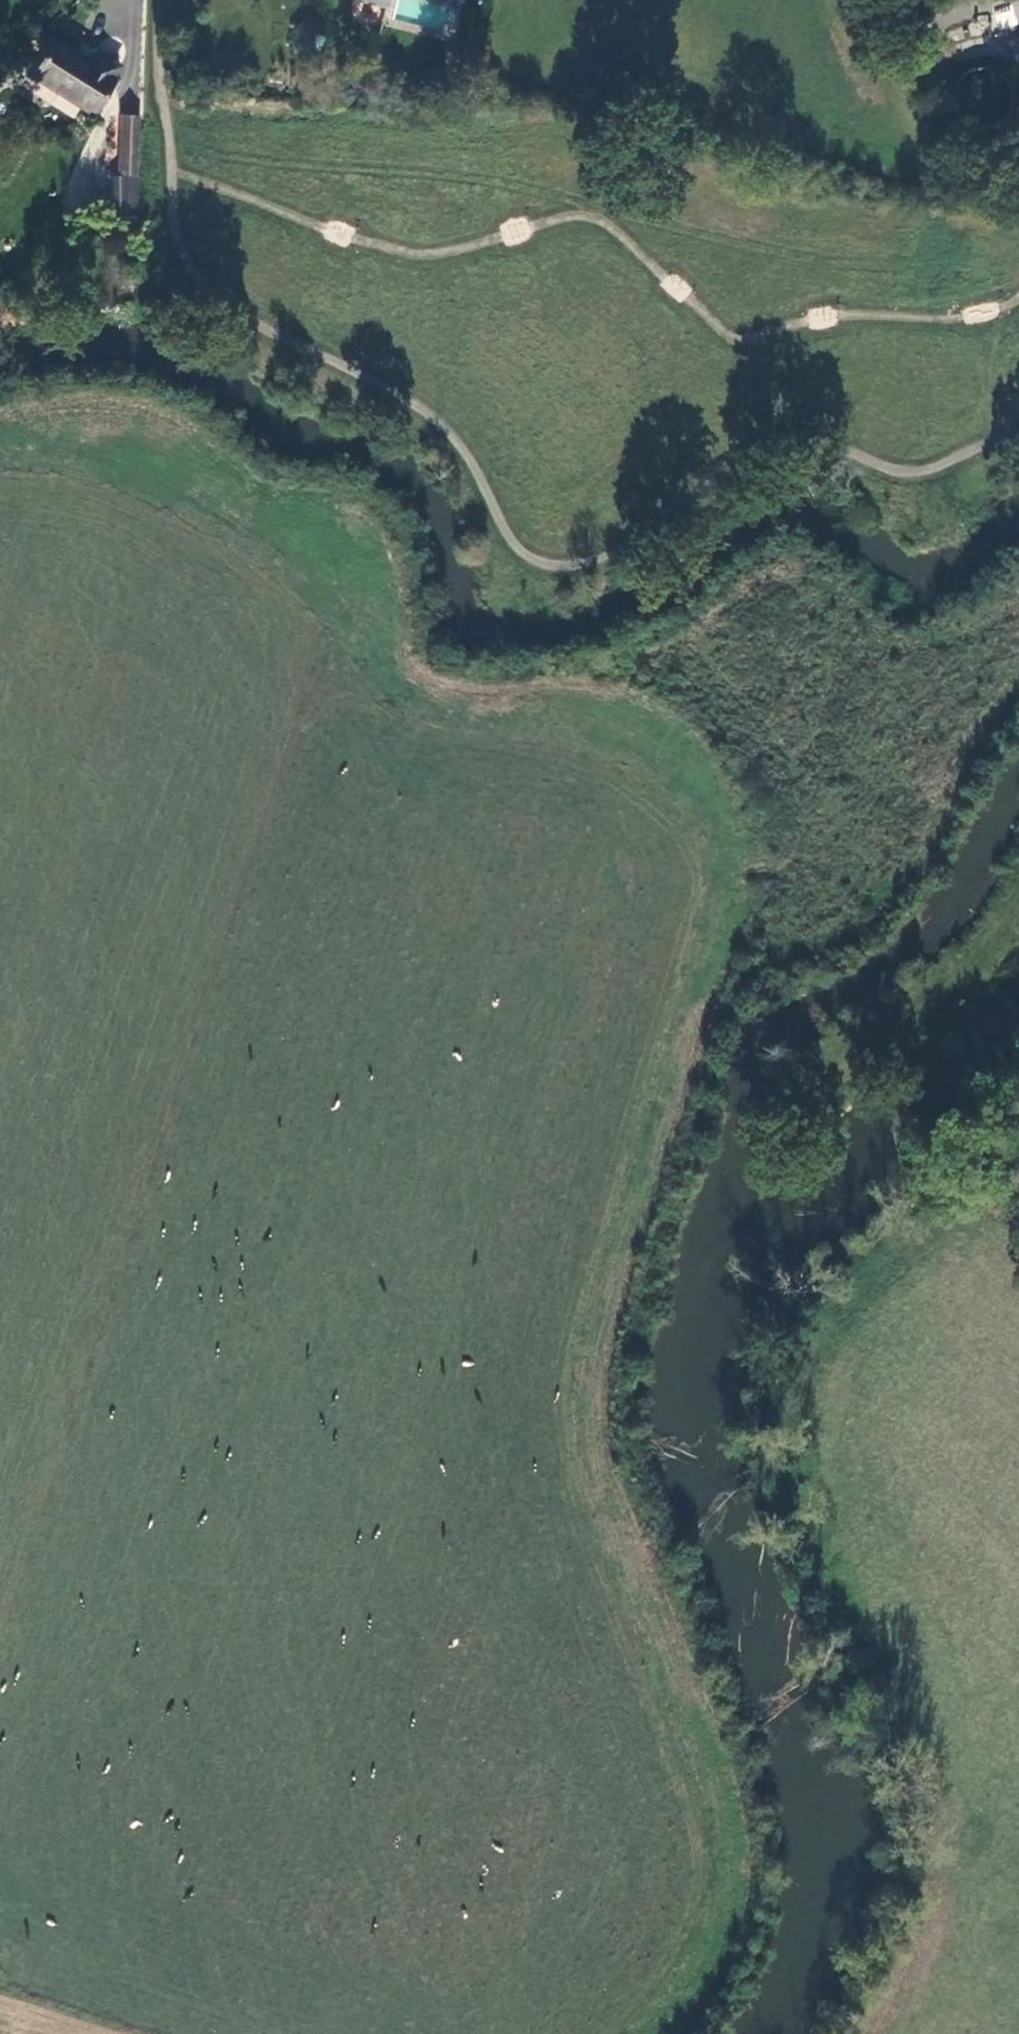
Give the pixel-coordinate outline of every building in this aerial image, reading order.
[(90,63),(56,42),(34,78),(95,116),(117,80),(114,78),(120,67),(97,53),(90,63)] [(137,174),(138,119),(121,119),(120,173),(137,174)] [(991,155),(987,144),(979,147),(983,158),(991,155)] [(136,178),(119,178),(118,209),(136,210),(136,178)]
